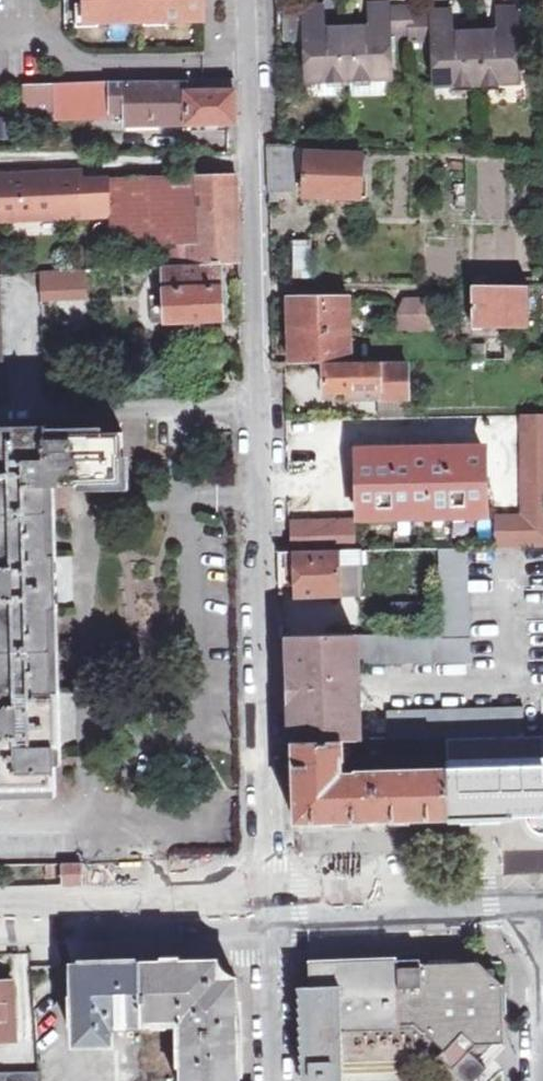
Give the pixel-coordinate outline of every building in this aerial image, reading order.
[(86,7),(95,7),(95,21),(146,20),(146,13),(167,13),(167,19),(205,19),(205,0),(86,0),(86,7)] [(307,5),(307,11),(307,39),(308,76),(317,76),(350,76),(359,75),(392,75),(391,32),(391,9),(391,4),(373,4),(372,36),(367,37),(367,25),(334,26),(334,37),(327,38),(327,5),(307,5)] [(412,9),(391,9),(391,32),(412,32),(412,16),(412,9)] [(307,39),(307,11),(293,11),(293,26),(293,40),(307,39)] [(434,15),(435,40),(435,86),(520,85),(519,11),(500,12),(501,43),(494,44),(494,33),(461,33),(461,44),(456,45),(456,12),(434,12),(434,15)] [(435,40),(434,15),(412,16),(412,32),(412,40),(435,40)] [(392,75),(359,75),(359,99),(392,98),(392,75)] [(350,76),(317,76),(317,99),(350,99),(350,76)] [(237,77),(211,78),(212,125),(238,124),(237,77)] [(211,78),(186,78),(186,83),(188,126),(212,125),(211,78)] [(186,83),(57,87),(57,91),(58,114),(58,118),(113,118),(112,111),(126,111),(126,128),(188,126),(186,83)] [(58,114),(57,91),(43,91),(44,114),(58,114)] [(298,147),(284,146),(270,145),(271,191),(300,191),(298,147)] [(310,155),(309,188),(338,189),(338,198),(364,199),(365,156),(310,155)] [(184,163),(184,176),(239,174),(238,160),(184,163)] [(57,173),(1,175),(2,220),(84,217),(83,181),(83,180),(57,180),(57,173)] [(239,174),(184,176),(111,180),(113,244),(161,242),(162,265),(166,265),(167,321),(224,319),(223,271),(228,271),(228,263),(240,262),(240,218),(239,174)] [(111,180),(83,181),(84,217),(111,216),(111,180)] [(338,189),(309,188),(309,196),(338,198),(338,189)] [(297,278),(314,279),(316,244),(299,244),(297,278)] [(84,268),(41,270),(42,297),(85,295),(84,268)] [(532,288),(504,287),(476,286),(476,326),(532,326),(532,288)] [(291,364),(324,364),(324,390),(349,389),(349,398),(410,399),(409,362),(351,363),(350,299),(291,299),(291,316),(291,346),(291,364)] [(402,331),(434,330),(432,301),(411,300),(401,310),(402,331)] [(476,361),(506,361),(533,361),(532,346),(477,346),(476,361)] [(523,417),(525,515),(497,515),(498,547),(542,546),(542,417),(523,417)] [(56,792),(56,748),(61,749),(61,721),(61,695),(54,695),(53,611),(59,610),(58,584),(57,557),(52,557),(51,488),(87,488),(122,487),(122,484),(125,484),(123,432),(48,434),(49,424),(0,425),(0,792),(56,792)] [(487,513),(486,448),(359,450),(359,483),(360,516),(487,513)] [(356,519),(291,520),(292,551),(356,549),(356,519)] [(441,548),(441,564),(442,633),(290,636),(291,666),(302,672),(356,671),(357,665),(471,662),(470,547),(441,548)] [(441,564),(441,548),(422,548),(423,565),(441,564)] [(292,551),(289,551),(279,551),(279,572),(295,572),(295,596),(362,595),(362,549),(356,549),(292,551)] [(408,601),(375,602),(375,619),(409,618),(408,601)] [(294,742),(296,823),(372,821),(449,819),(542,816),(542,736),(526,736),(526,729),(525,710),(389,712),(390,740),(448,739),(449,769),(358,772),(358,775),(346,775),(340,771),(341,759),(343,758),(344,741),(357,741),(357,706),(293,708),(294,742)] [(385,721),(372,721),(372,732),(386,732),(385,721)] [(64,865),(65,885),(88,884),(88,874),(87,864),(64,865)] [(111,1044),(111,1030),(142,1029),(142,1027),(182,1026),(183,1038),(175,1038),(176,1049),(183,1048),(184,1080),(240,1080),(238,1036),(236,979),(217,980),(216,960),(118,964),(73,966),(74,972),(74,1046),(111,1044)] [(397,965),(309,968),(309,987),(300,987),(303,1080),(345,1080),(343,1026),(417,1024),(444,1053),(440,1059),(455,1070),(474,1043),(494,1043),(504,1027),(503,984),(483,962),(452,963),(421,964),(421,968),(398,969),(397,965)] [(11,983),(0,984),(0,1040),(15,1039),(11,983)] [(40,1071),(0,1072),(0,1080),(41,1080),(40,1071)]
